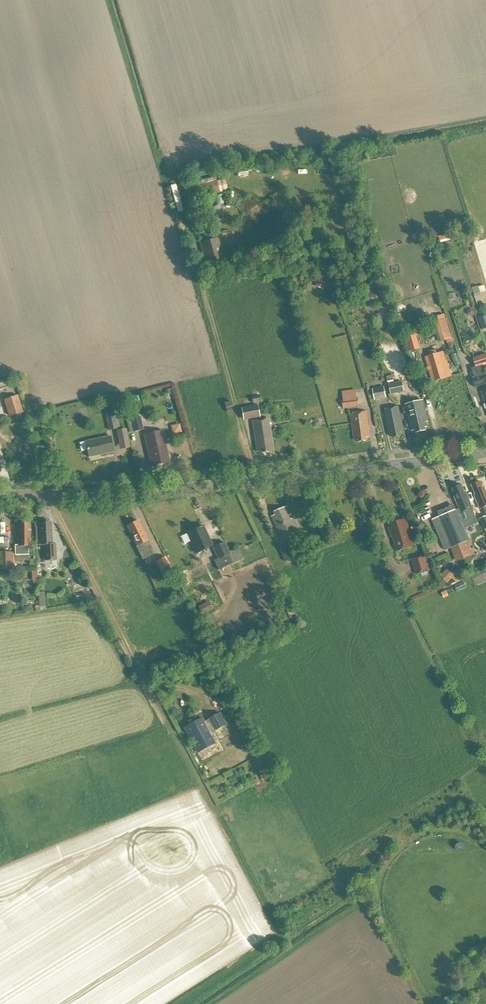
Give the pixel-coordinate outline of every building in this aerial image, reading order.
[(216,177),(196,182),(200,198),(220,193),(216,177)] [(225,205),(224,195),(214,196),(215,206),(225,205)] [(449,234),(439,237),(441,244),(451,240),(449,234)] [(218,240),(201,244),(207,267),(224,263),(218,240)] [(324,290),(326,284),(318,281),(316,287),(324,290)] [(473,287),(475,294),(485,291),(485,286),(485,284),(473,287)] [(369,299),(379,296),(376,288),(367,291),(369,299)] [(433,324),(439,343),(450,339),(451,343),(454,342),(453,338),(452,339),(446,319),(433,324)] [(433,382),(452,377),(444,352),(426,358),(433,382)] [(473,359),(476,369),(485,366),(485,355),(473,359)] [(390,375),(390,372),(385,373),(387,384),(393,382),(391,375),(390,375)] [(472,379),(475,388),(485,384),(485,377),(485,375),(472,379)] [(391,395),(404,393),(402,382),(389,385),(391,395)] [(376,401),(387,399),(385,387),(374,390),(376,401)] [(357,399),(356,391),(343,392),(344,403),(343,403),(344,409),(360,407),(358,398),(357,399)] [(23,413),(18,396),(4,400),(10,417),(23,413)] [(261,403),(260,398),(260,396),(252,398),(253,404),(261,403)] [(427,422),(422,402),(406,406),(412,432),(416,431),(416,433),(425,431),(425,428),(427,428),(426,423),(427,422)] [(248,407),(242,409),(245,422),(261,418),(259,410),(258,405),(248,407)] [(401,433),(403,433),(399,407),(385,410),(390,436),(392,435),(393,439),(402,437),(401,433)] [(116,410),(106,412),(106,414),(109,431),(119,429),(116,410)] [(370,438),(367,412),(351,415),(354,440),(358,440),(358,443),(367,442),(367,439),(370,438)] [(144,430),(141,418),(131,420),(134,433),(144,430)] [(261,454),(273,452),(268,420),(252,422),(257,453),(260,453),(261,454)] [(171,425),(173,433),(181,432),(180,424),(171,425)] [(120,449),(131,447),(127,428),(117,430),(120,449)] [(170,463),(162,432),(144,436),(151,467),(170,463)] [(114,453),(111,437),(86,443),(89,458),(114,453)] [(484,490),(480,482),(472,486),(476,496),(475,496),(480,510),(483,509),(485,516),(485,492),(485,490),(484,490)] [(473,556),(467,542),(470,541),(462,523),(470,520),(472,526),(478,524),(466,493),(464,493),(461,486),(453,489),(456,497),(455,497),(459,509),(457,511),(455,506),(438,513),(440,517),(432,520),(445,551),(451,549),(457,563),(473,556)] [(274,516),(271,518),(281,540),(299,532),(294,519),(290,521),(288,516),(290,515),(287,507),(273,513),(274,516)] [(393,527),(389,528),(396,552),(414,547),(406,520),(392,524),(393,527)] [(136,522),(127,527),(132,536),(132,537),(137,547),(137,548),(143,561),(155,555),(141,529),(140,529),(136,522)] [(44,546),(52,545),(52,531),(51,531),(50,523),(40,524),(41,534),(40,534),(40,546),(44,546)] [(29,532),(29,524),(19,525),(19,532),(16,532),(16,535),(12,535),(12,545),(15,545),(15,556),(29,555),(29,550),(30,550),(30,547),(30,532),(29,532)] [(187,535),(181,538),(185,545),(191,543),(196,554),(212,547),(203,527),(187,535)] [(225,543),(213,549),(218,559),(214,561),(219,571),(244,559),(239,548),(230,553),(225,543)] [(44,546),(45,562),(56,562),(56,545),(52,545),(44,546)] [(293,559),(288,548),(280,551),(285,562),(293,559)] [(12,569),(12,553),(0,553),(0,569),(12,569)] [(424,556),(411,559),(416,575),(421,574),(421,577),(428,575),(427,572),(429,572),(429,571),(433,570),(431,563),(427,564),(424,556)] [(448,584),(455,577),(447,570),(441,576),(448,584)] [(191,582),(186,572),(178,575),(184,586),(191,582)] [(71,592),(84,588),(81,578),(68,582),(71,592)] [(261,594),(265,604),(273,600),(269,590),(261,594)] [(209,602),(198,608),(202,615),(213,609),(209,602)] [(225,726),(219,714),(206,720),(212,732),(225,726)] [(184,728),(195,749),(213,740),(200,716),(186,724),(187,726),(184,728)] [(271,767),(258,773),(262,783),(275,777),(271,767)]
